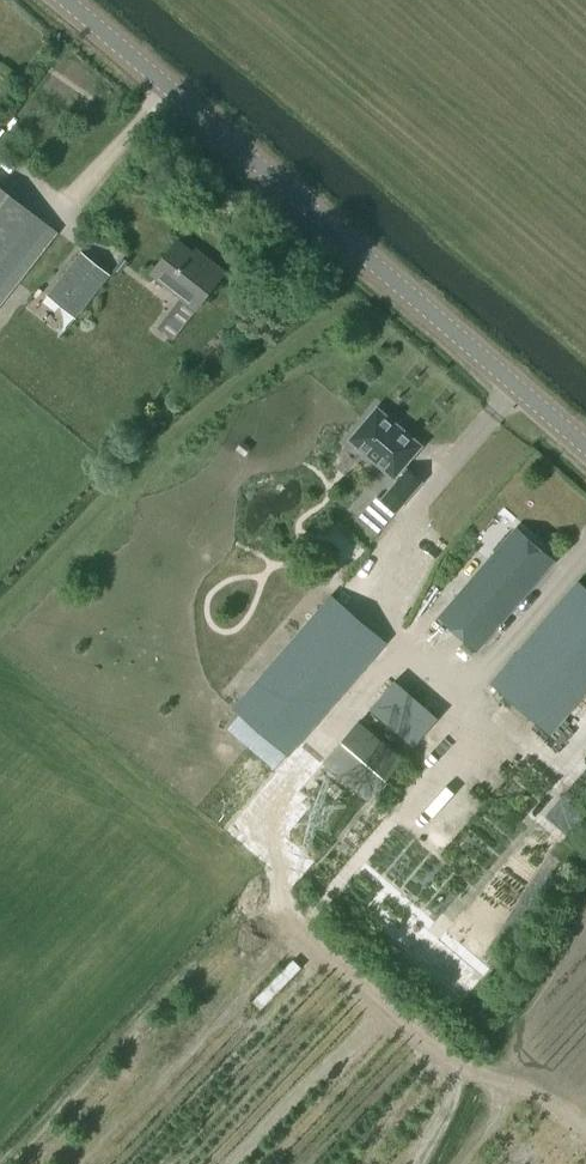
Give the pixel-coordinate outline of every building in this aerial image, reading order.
[(0,86),(0,89),(6,93),(13,84),(5,79),(0,86)] [(55,233),(0,189),(0,302),(55,233)] [(207,266),(179,243),(154,273),(198,308),(225,274),(211,262),(207,266)] [(76,318),(109,276),(82,254),(49,296),(76,318)] [(376,536),(421,482),(404,467),(421,447),(377,410),(351,441),(399,482),(381,503),(376,499),(358,520),(376,536)] [(553,561),(515,529),(439,618),(478,650),(553,561)] [(585,691),(585,591),(577,583),(491,684),(549,734),(585,691)] [(288,756),(343,691),(384,643),(330,596),(233,709),(288,756)] [(438,718),(395,681),(370,710),(413,746),(438,718)] [(368,803),(406,759),(361,721),(323,765),(368,803)]
